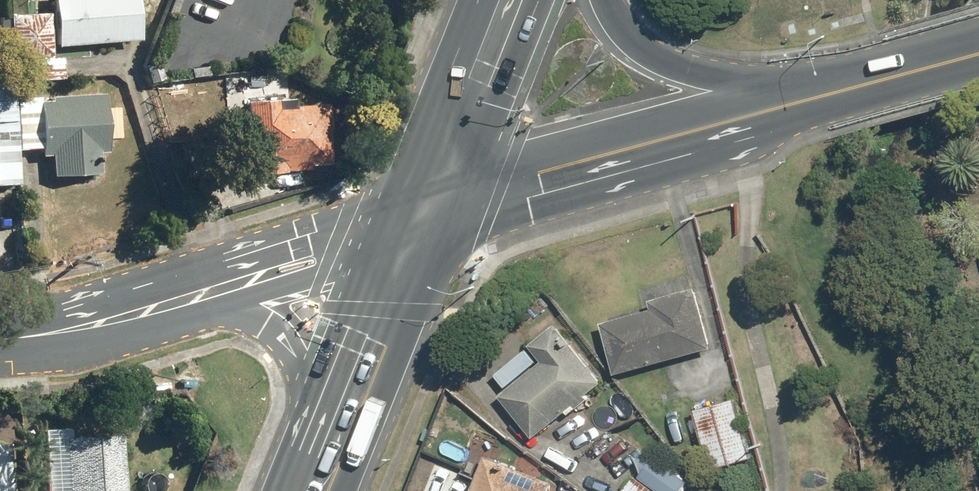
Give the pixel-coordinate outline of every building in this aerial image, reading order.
[(49,48),(130,44),(128,0),(47,0),(49,48)] [(25,83),(61,83),(61,60),(44,60),(44,16),(5,17),(5,61),(24,60),(25,83)] [(10,100),(9,72),(0,72),(0,187),(12,186),(11,150),(10,100)] [(15,98),(16,151),(35,152),(35,158),(46,158),(47,180),(92,178),(91,156),(100,155),(98,98),(15,98)] [(269,103),(242,103),(241,176),(279,177),(279,172),(302,172),(302,168),(319,168),(320,138),(315,138),(315,107),(288,107),(289,98),(269,98),(269,103)] [(649,313),(600,327),(615,378),(709,351),(692,292),(646,306),(649,313)] [(552,327),(491,378),(504,393),(495,400),(530,442),(563,415),(567,419),(584,404),(581,400),(598,386),(595,381),(600,376),(581,353),(577,357),(552,327)] [(736,402),(692,411),(705,471),(748,462),(736,402)] [(509,439),(482,425),(472,443),(499,458),(509,439)] [(49,428),(49,490),(129,490),(129,429),(49,428)] [(25,436),(0,437),(0,490),(28,490),(25,436)] [(482,457),(469,490),(545,490),(548,482),(482,457)] [(621,490),(680,490),(685,485),(652,460),(635,482),(631,478),(621,490)]
